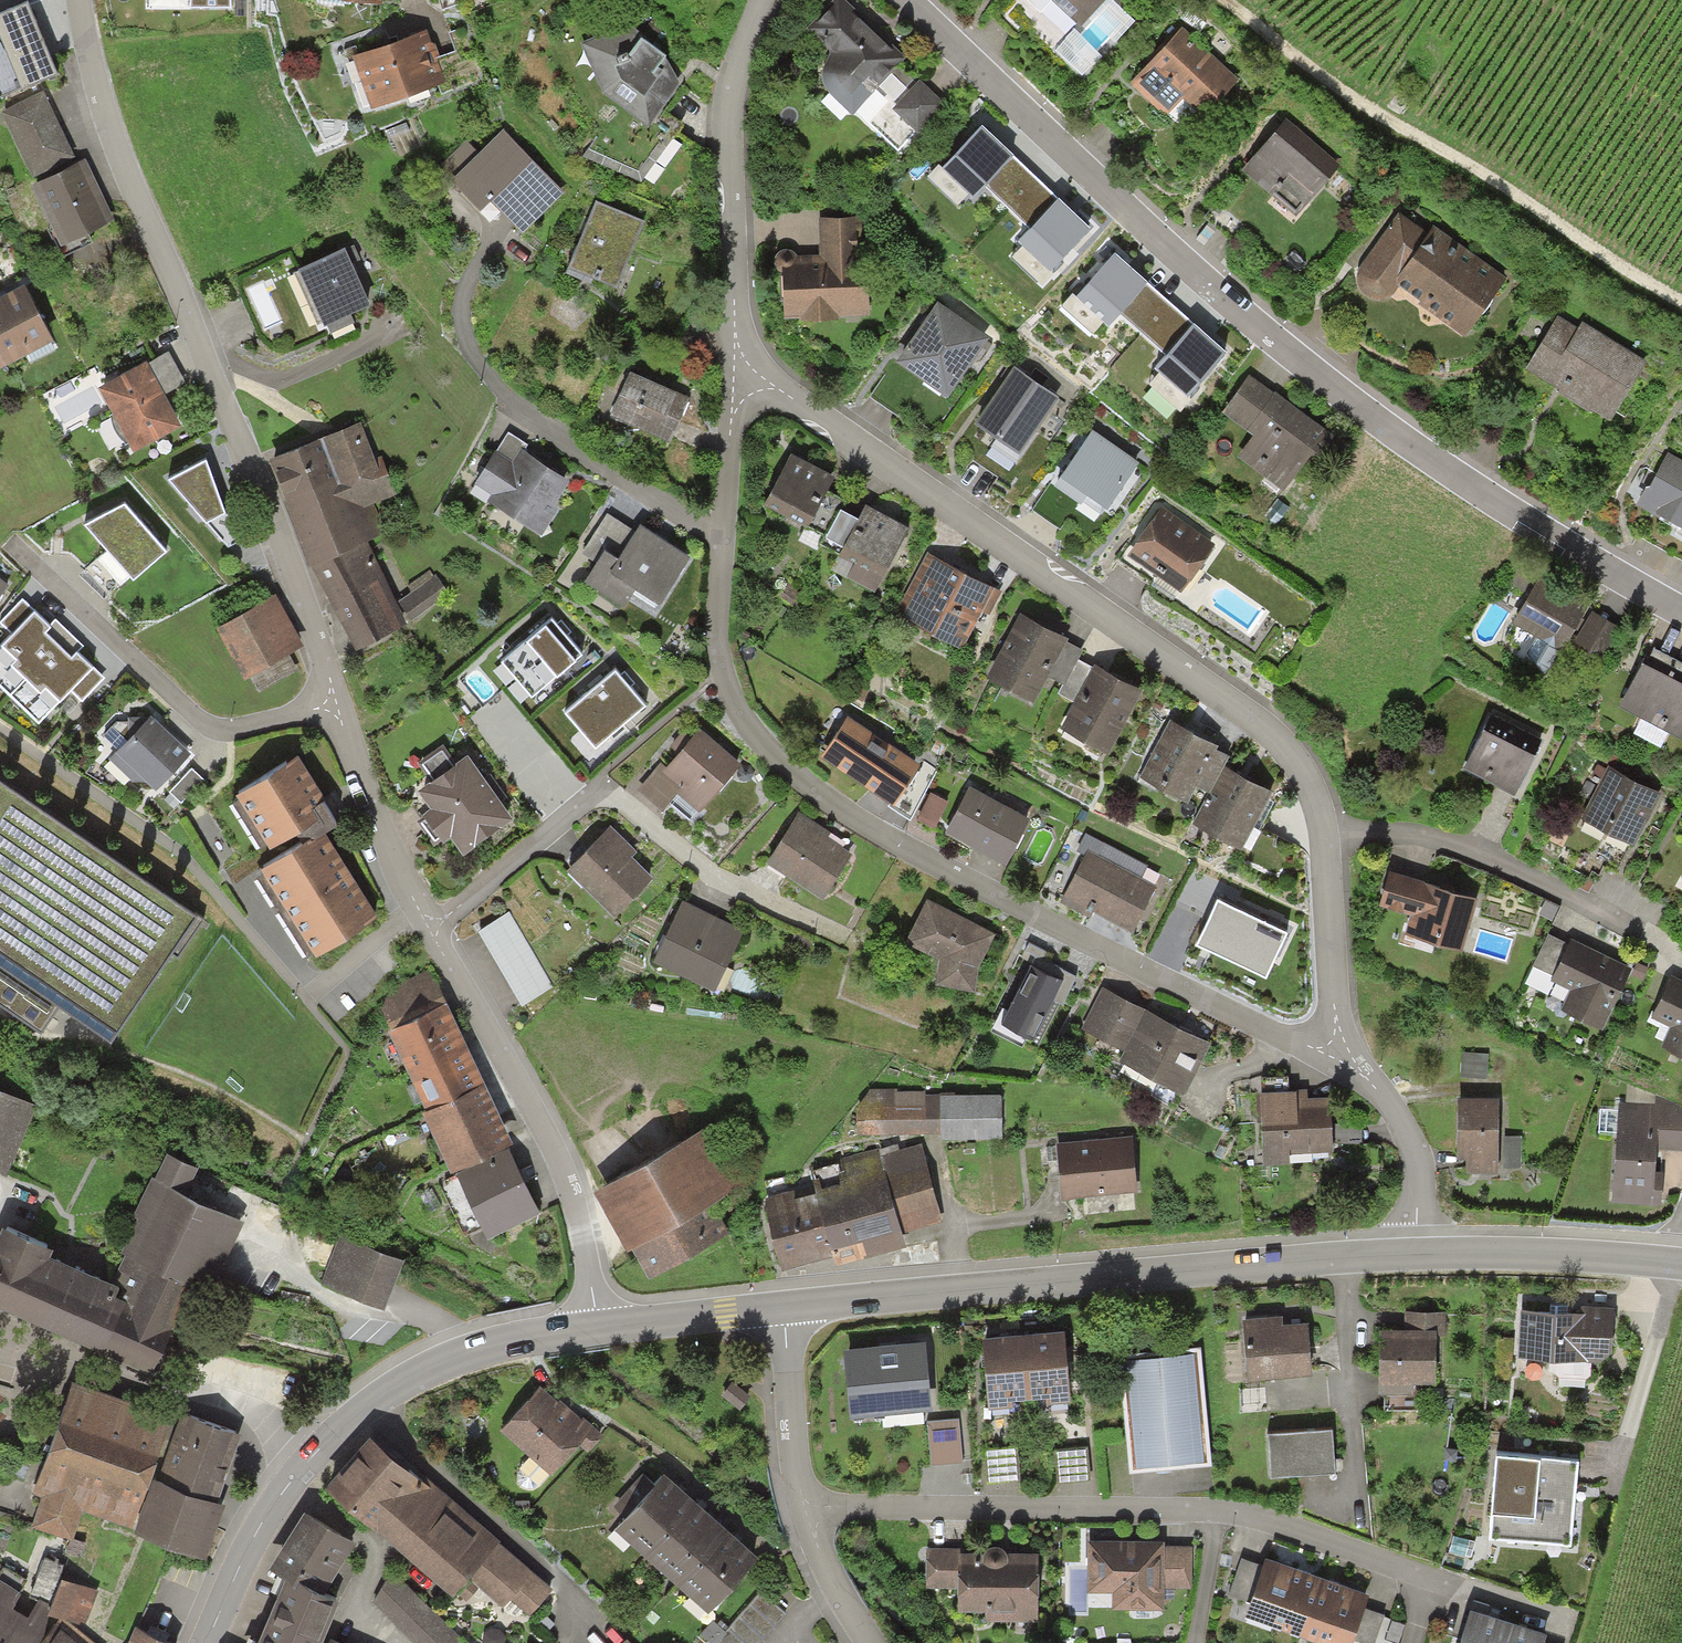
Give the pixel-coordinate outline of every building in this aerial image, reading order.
[(192,9),(230,9),(230,0),(192,0),(192,9)] [(812,27),(830,51),(821,67),(827,84),(848,103),(864,87),(906,130),(934,99),(916,80),(904,92),(888,71),(899,58),(839,0),(837,0),(812,27)] [(1073,23),(1095,0),(1049,0),(1073,23)] [(0,28),(0,97),(54,77),(38,37),(36,37),(29,18),(0,28)] [(628,23),(584,43),(603,90),(648,121),(676,81),(636,38),(628,23)] [(1235,80),(1180,29),(1129,83),(1159,111),(1178,91),(1204,114),(1235,80)] [(422,31),(351,55),(368,105),(439,80),(422,31)] [(44,103),(6,122),(18,148),(56,130),(44,103)] [(1294,213),(1336,163),(1284,120),(1242,170),(1294,213)] [(501,129),(449,176),(473,203),(486,191),(519,228),(558,193),(501,129)] [(72,161),(56,130),(18,148),(34,180),(72,161)] [(1011,159),(981,132),(945,172),(974,199),(1011,159)] [(81,171),(37,193),(62,245),(107,224),(81,171)] [(1089,232),(1058,204),(1021,245),(1051,273),(1089,232)] [(644,227),(594,206),(568,264),(618,286),(644,227)] [(1427,231),(1400,210),(1363,258),(1357,272),(1363,291),(1379,299),(1397,285),(1459,334),(1503,282),(1432,226),(1427,231)] [(858,219),(819,220),(820,255),(782,256),(784,312),(860,310),(858,219)] [(339,247),(293,267),(317,322),(363,302),(339,247)] [(1145,285),(1114,259),(1078,301),(1109,327),(1145,285)] [(0,299),(0,342),(8,358),(51,337),(26,286),(0,299)] [(984,341),(933,304),(894,358),(944,395),(984,341)] [(1575,330),(1556,317),(1527,362),(1609,415),(1643,362),(1580,322),(1575,330)] [(1225,356),(1194,331),(1158,373),(1189,399),(1225,356)] [(168,352),(98,391),(135,457),(182,430),(165,399),(187,386),(168,352)] [(1054,398),(1011,369),(972,425),(1016,455),(1054,398)] [(669,439),(686,401),(627,374),(610,413),(669,439)] [(1331,435),(1247,378),(1224,412),(1253,432),(1238,455),(1278,481),(1300,448),(1315,458),(1331,435)] [(361,423),(267,462),(308,570),(314,570),(369,546),(391,537),(377,503),(397,495),(379,450),(373,450),(361,423)] [(558,500),(569,483),(525,454),(529,447),(507,433),(471,486),(490,499),(488,502),(544,539),(566,505),(558,500)] [(1133,465),(1089,433),(1055,477),(1101,508),(1133,465)] [(829,476),(788,454),(763,500),(804,522),(829,476)] [(1666,454),(1641,498),(1681,522),(1681,463),(1666,454)] [(205,459),(168,479),(226,544),(238,538),(228,508),(224,510),(221,503),(205,459)] [(1211,546),(1159,504),(1125,546),(1178,588),(1211,546)] [(906,528),(862,505),(856,516),(835,505),(820,532),(840,542),(837,548),(855,558),(848,571),(875,585),(906,528)] [(168,556),(123,507),(84,527),(135,582),(168,556)] [(654,600),(684,554),(638,524),(633,533),(603,513),(580,549),(592,557),(579,576),(618,601),(629,584),(654,600)] [(369,546),(314,570),(328,615),(334,612),(354,655),(406,628),(369,546)] [(994,589),(928,554),(898,609),(956,640),(975,605),(983,609),(994,589)] [(430,568),(408,584),(413,590),(400,599),(412,615),(446,590),(430,568)] [(1584,602),(1537,575),(1513,617),(1560,644),(1584,602)] [(10,586),(0,578),(0,599),(10,586)] [(277,600),(218,632),(246,683),(254,679),(260,691),(297,670),(288,655),(303,647),(277,600)] [(1615,626),(1590,612),(1572,644),(1597,658),(1615,626)] [(1078,647),(1017,614),(986,671),(1030,695),(1044,671),(1060,679),(1078,647)] [(0,652),(0,686),(40,724),(71,692),(81,701),(101,680),(77,657),(72,662),(45,635),(49,631),(34,616),(0,652)] [(581,658),(551,624),(503,665),(533,699),(581,658)] [(1646,648),(1621,697),(1681,729),(1681,666),(1646,648)] [(1104,750),(1136,689),(1075,657),(1058,689),(1075,698),(1059,727),(1104,750)] [(645,709),(616,675),(567,716),(596,750),(645,709)] [(1518,787),(1539,740),(1487,717),(1466,764),(1518,787)] [(195,758),(152,718),(112,763),(152,799),(161,789),(164,792),(195,758)] [(845,720),(823,753),(891,797),(912,764),(845,720)] [(1211,744),(1166,720),(1136,777),(1180,801),(1190,782),(1205,789),(1222,757),(1208,750),(1211,744)] [(694,728),(639,790),(659,808),(676,789),(697,808),(736,766),(694,728)] [(463,754),(415,786),(426,803),(413,811),(430,836),(443,828),(456,847),(504,816),(463,754)] [(1655,791),(1606,766),(1580,818),(1629,843),(1655,791)] [(190,768),(170,792),(183,803),(203,779),(190,768)] [(287,771),(239,801),(281,868),(323,842),(329,838),(287,771)] [(1221,772),(1194,825),(1241,849),(1268,796),(1221,772)] [(0,780),(0,1000),(44,1031),(60,1004),(115,1039),(203,916),(0,780)] [(1024,819),(967,789),(946,828),(1003,859),(1024,819)] [(945,803),(929,794),(920,810),(936,819),(945,803)] [(821,894),(847,855),(820,838),(823,833),(795,814),(766,858),(821,894)] [(608,835),(571,872),(616,919),(648,887),(625,864),(631,858),(608,835)] [(1154,871),(1085,835),(1078,848),(1087,853),(1062,897),(1085,909),(1089,901),(1132,924),(1153,886),(1148,883),(1154,871)] [(281,868),(265,877),(316,958),(373,923),(323,842),(281,868)] [(1455,947),(1470,896),(1387,866),(1378,897),(1411,909),(1404,932),(1455,947)] [(923,900),(906,936),(939,953),(935,978),(965,982),(983,929),(923,900)] [(1219,907),(1200,947),(1264,978),(1284,937),(1219,907)] [(741,944),(684,914),(658,963),(715,993),(741,944)] [(507,922),(483,936),(523,1002),(547,988),(507,922)] [(1627,969),(1568,939),(1547,931),(1530,963),(1551,974),(1573,985),(1564,1007),(1596,1023),(1627,969)] [(1063,977),(1029,960),(999,1016),(1032,1033),(1063,977)] [(1670,975),(1651,1013),(1671,1023),(1663,1044),(1681,1053),(1681,981),(1670,975)] [(1207,1049),(1103,996),(1085,1033),(1125,1053),(1119,1065),(1182,1097),(1207,1049)] [(447,998),(393,1023),(409,1059),(464,1033),(447,998)] [(464,1033),(409,1059),(428,1098),(482,1072),(464,1033)] [(1488,1054),(1460,1052),(1460,1076),(1488,1075),(1488,1054)] [(428,1098),(424,1099),(451,1156),(509,1129),(482,1072),(428,1098)] [(5,1171),(36,1100),(0,1084),(0,1169),(5,1171)] [(1326,1156),(1324,1099),(1303,1099),(1303,1091),(1257,1093),(1259,1159),(1326,1156)] [(933,1098),(867,1096),(866,1136),(932,1137),(933,1098)] [(1002,1137),(1002,1098),(943,1098),(943,1138),(1002,1137)] [(1655,1099),(1655,1108),(1591,1108),(1589,1127),(1614,1127),(1610,1196),(1656,1197),(1655,1144),(1681,1146),(1681,1103),(1655,1099)] [(1497,1104),(1459,1103),(1457,1183),(1495,1184),(1496,1176),(1496,1144),(1497,1104)] [(703,1126),(592,1187),(622,1240),(629,1236),(648,1270),(722,1229),(704,1196),(733,1180),(703,1126)] [(1126,1137),(1055,1142),(1058,1191),(1130,1187),(1126,1137)] [(456,1166),(486,1231),(540,1206),(511,1141),(456,1166)] [(1516,1145),(1496,1144),(1496,1176),(1515,1177),(1516,1145)] [(918,1147),(764,1191),(787,1274),(867,1252),(870,1262),(905,1252),(898,1229),(938,1218),(918,1147)] [(164,1150),(154,1173),(149,1171),(131,1212),(136,1214),(121,1249),(125,1251),(114,1276),(125,1292),(101,1343),(150,1365),(168,1325),(176,1329),(195,1288),(208,1294),(244,1216),(188,1190),(199,1166),(164,1150)] [(0,1218),(0,1219),(0,1299),(101,1343),(125,1292),(114,1276),(49,1247),(52,1239),(0,1218)] [(403,1251),(343,1230),(325,1280),(385,1301),(403,1251)] [(1303,1317),(1243,1320),(1246,1374),(1305,1371),(1303,1317)] [(1444,1319),(1410,1319),(1410,1334),(1381,1335),(1381,1403),(1414,1403),(1414,1393),(1434,1392),(1433,1339),(1444,1339),(1444,1319)] [(1526,1319),(1525,1371),(1583,1372),(1584,1355),(1608,1356),(1609,1321),(1526,1319)] [(928,1329),(845,1338),(852,1409),(936,1400),(928,1329)] [(1065,1336),(1025,1339),(1030,1404),(1046,1403),(1046,1406),(1070,1405),(1066,1351),(1065,1336)] [(985,1357),(989,1413),(1013,1411),(1013,1405),(1030,1404),(1025,1339),(984,1342),(985,1357)] [(1197,1348),(1124,1354),(1135,1464),(1163,1461),(1207,1457),(1197,1348)] [(731,1377),(721,1389),(738,1403),(748,1391),(731,1377)] [(174,1419),(76,1383),(37,1487),(49,1492),(37,1523),(70,1535),(80,1506),(133,1526),(174,1419)] [(590,1429),(542,1385),(504,1428),(553,1471),(590,1429)] [(234,1432),(182,1413),(158,1477),(138,1529),(204,1554),(223,1503),(209,1498),(234,1432)] [(959,1415),(925,1418),(929,1462),(963,1459),(959,1415)] [(1330,1426),(1265,1430),(1268,1474),(1333,1469),(1332,1463),(1330,1426)] [(384,1527),(424,1481),(371,1435),(331,1482),(384,1527)] [(988,1448),(991,1478),(1021,1475),(1017,1445),(988,1448)] [(1086,1445),(1057,1447),(1060,1480),(1089,1477),(1086,1445)] [(1578,1458),(1497,1452),(1490,1535),(1571,1541),(1578,1458)] [(667,1471),(621,1524),(650,1552),(696,1498),(667,1471)] [(552,1590),(424,1481),(384,1527),(490,1618),(509,1596),(531,1615),(552,1590)] [(727,1526),(696,1498),(650,1552),(681,1581),(727,1526)] [(357,1535),(305,1501),(270,1556),(286,1566),(323,1588),(357,1535)] [(757,1555),(727,1526),(681,1581),(710,1609),(757,1555)] [(1157,1543),(1088,1543),(1088,1585),(1113,1585),(1113,1602),(1157,1602),(1157,1582),(1187,1581),(1186,1550),(1157,1550),(1157,1543)] [(959,1548),(926,1549),(925,1581),(954,1582),(954,1603),(985,1603),(984,1611),(1029,1610),(1030,1555),(1001,1555),(998,1551),(992,1547),(985,1548),(981,1554),(959,1555),(959,1548)] [(1288,1626),(1308,1574),(1263,1557),(1243,1609),(1288,1626)] [(286,1566),(253,1642),(315,1642),(337,1595),(323,1588),(286,1566)] [(393,1571),(374,1600),(418,1642),(458,1642),(460,1640),(393,1571)] [(58,1580),(39,1572),(30,1594),(50,1603),(58,1580)] [(1308,1574),(1288,1626),(1333,1642),(1345,1642),(1364,1595),(1308,1574)] [(95,1591),(63,1577),(53,1607),(83,1621),(95,1591)] [(761,1589),(714,1642),(758,1642),(785,1613),(761,1589)] [(0,1595),(0,1642),(34,1642),(47,1617),(29,1609),(23,1622),(3,1612),(9,1599),(0,1595)] [(1363,1607),(1351,1637),(1366,1642),(1372,1642),(1383,1615),(1363,1607)] [(1502,1622),(1466,1611),(1456,1642),(1495,1642),(1502,1622)] [(1502,1622),(1495,1642),(1537,1642),(1540,1634),(1502,1622)] [(51,1642),(91,1642),(66,1624),(51,1642)] [(138,1627),(131,1642),(174,1642),(138,1627)] [(330,1632),(325,1642),(356,1642),(330,1632)]
